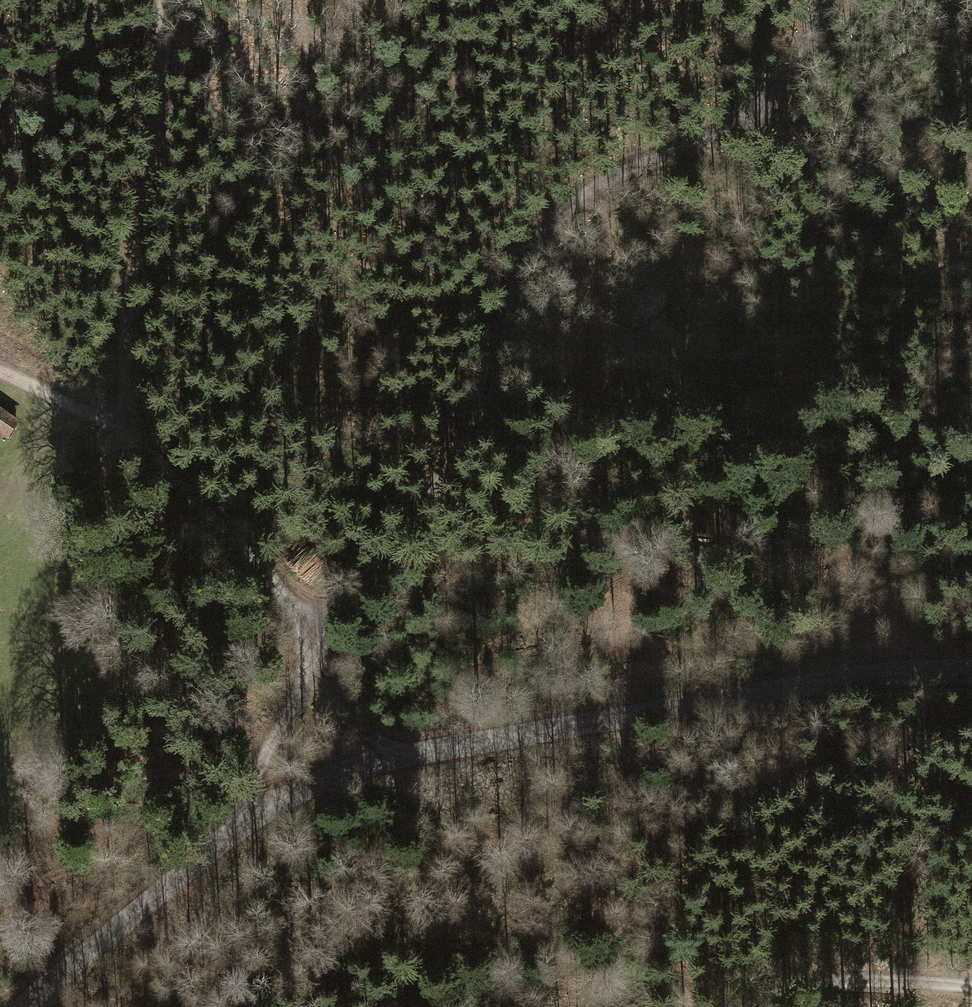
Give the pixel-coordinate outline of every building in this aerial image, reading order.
[(7,439),(20,422),(0,408),(0,434),(7,439)]
